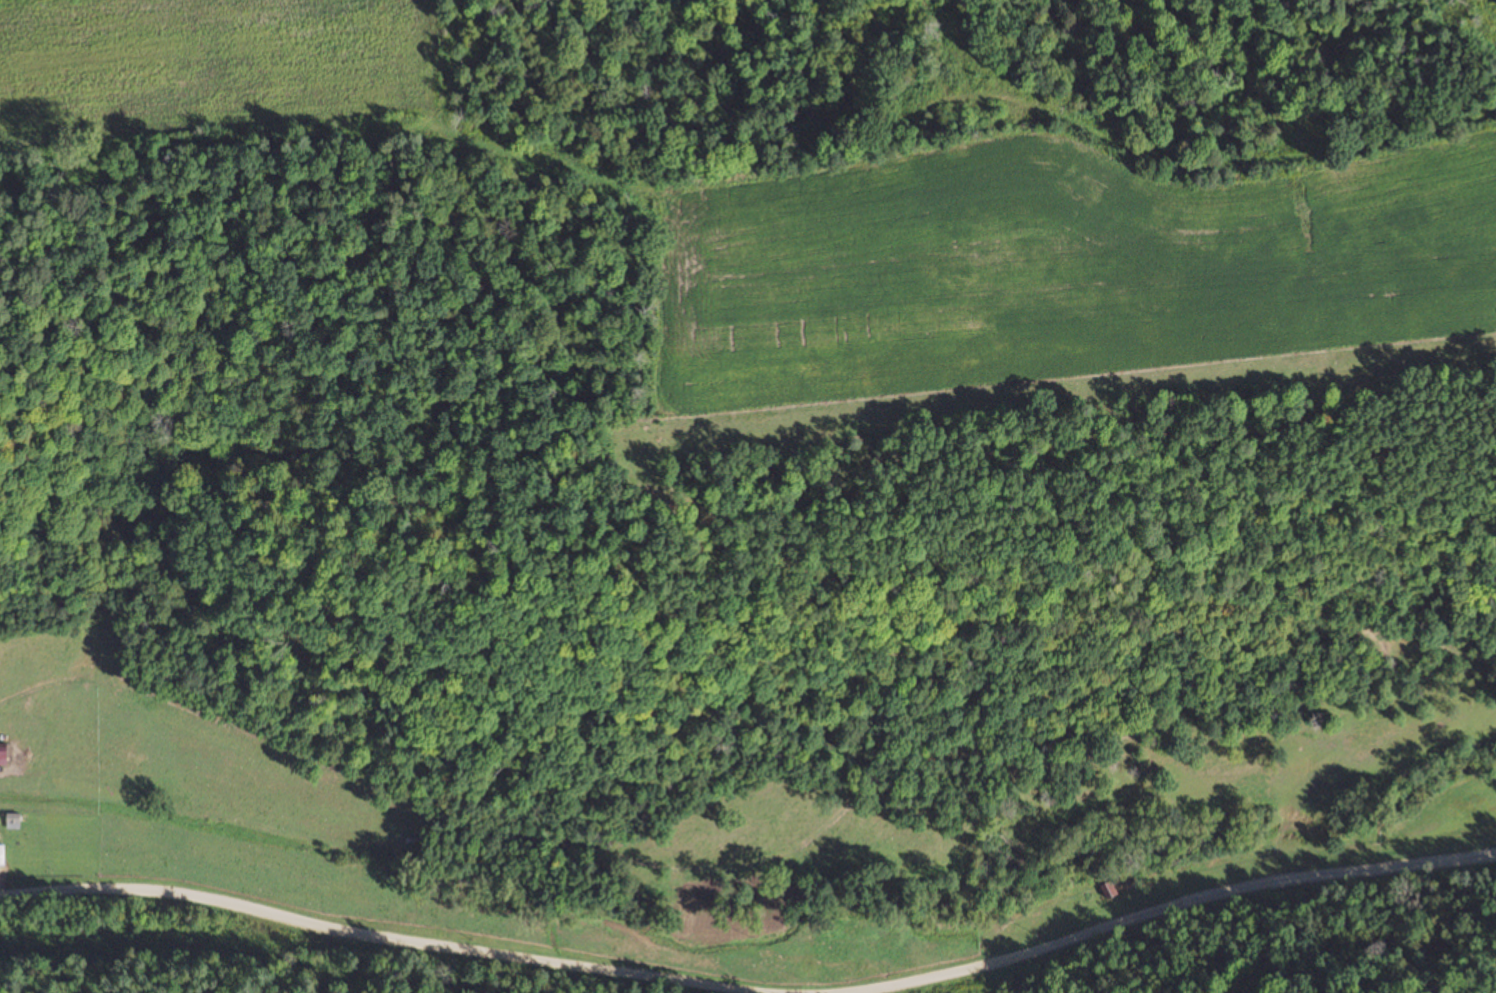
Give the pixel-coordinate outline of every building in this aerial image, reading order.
[(1116,895),(1111,882),(1100,887),(1106,900),(1116,895)]
